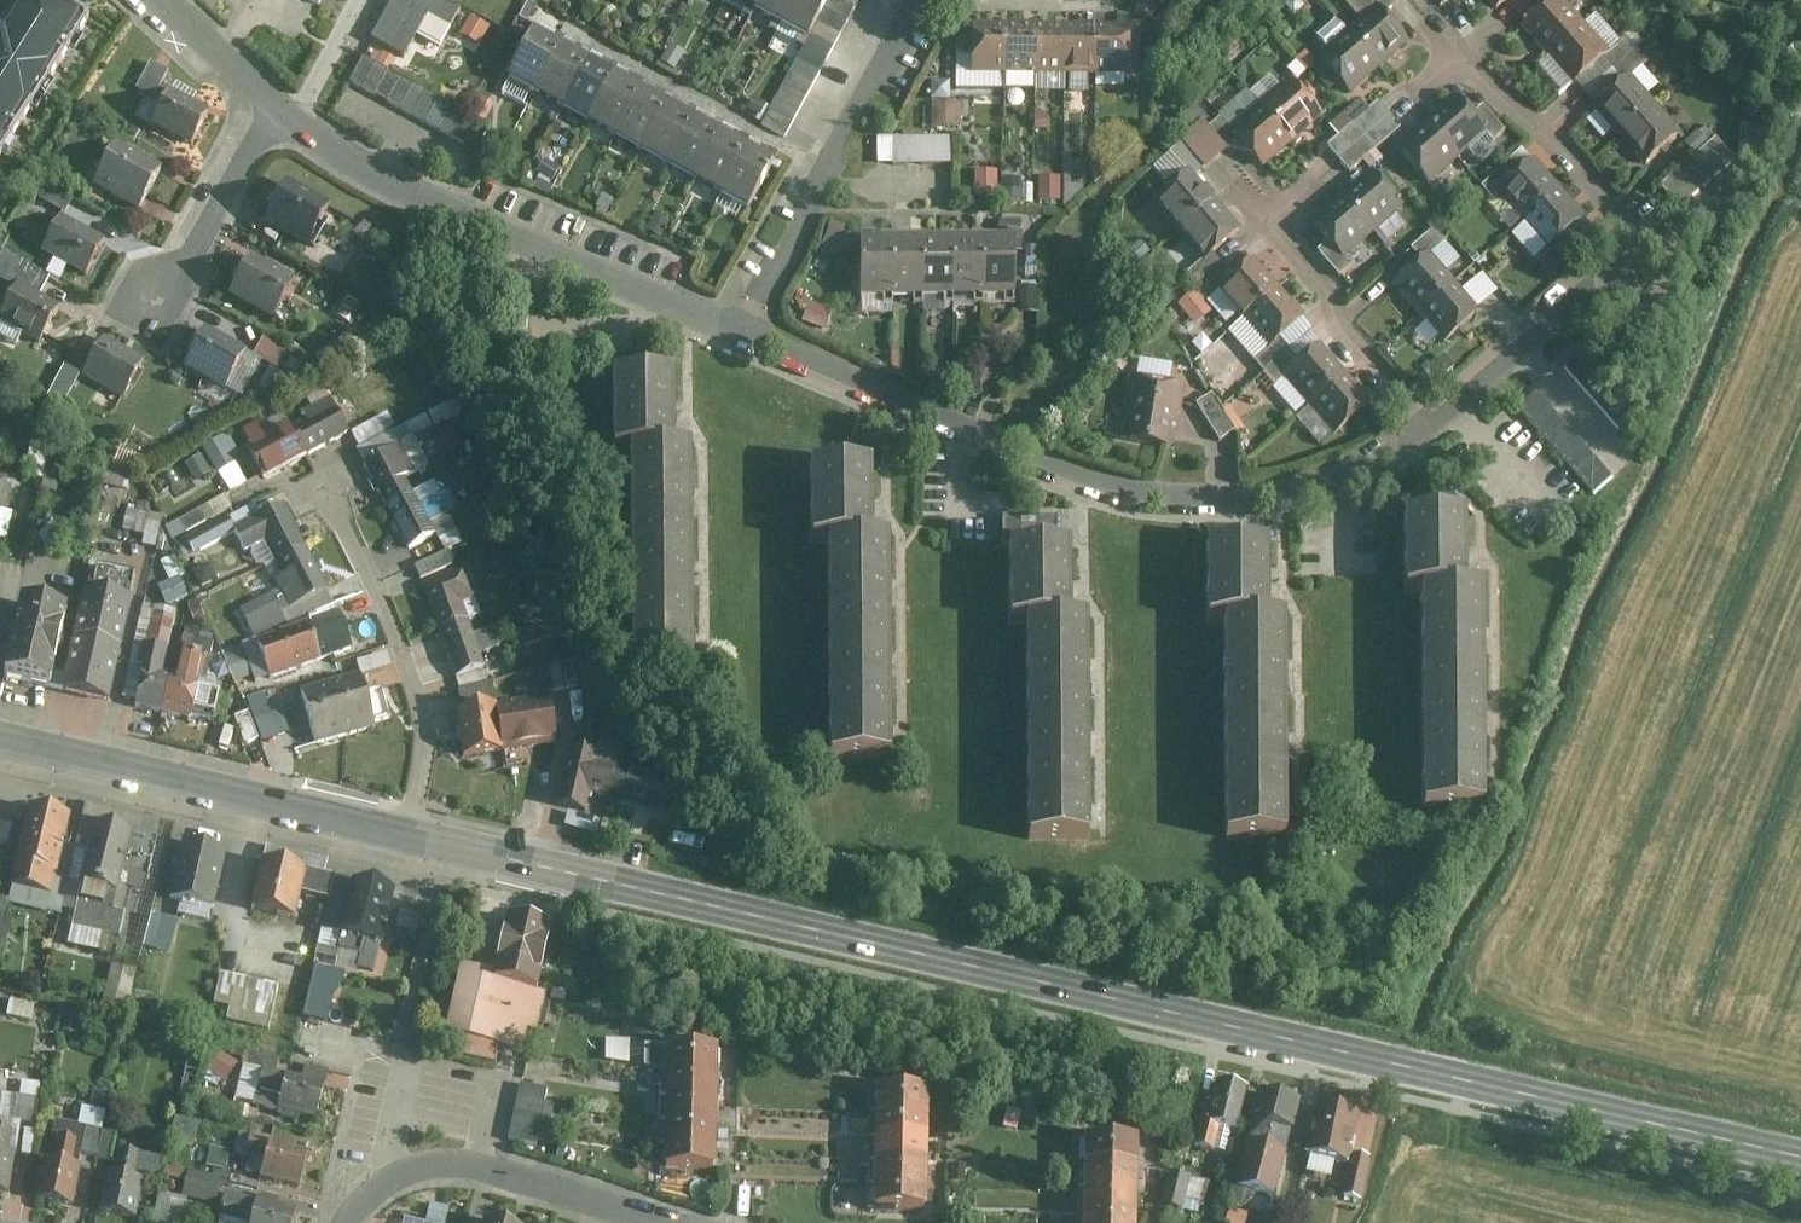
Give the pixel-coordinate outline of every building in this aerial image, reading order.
[(67,0),(9,0),(0,15),(0,162),(4,164),(94,17),(67,0)] [(370,43),(404,61),(428,18),(451,30),(463,10),(443,0),(394,0),(370,43)] [(755,12),(762,0),(733,0),(755,12)] [(755,12),(782,26),(796,0),(762,0),(755,12)] [(809,41),(764,127),(787,139),(863,0),(831,0),(809,41)] [(782,26),(809,41),(831,0),(796,0),(782,26)] [(1375,4),(1384,13),(1396,2),(1394,0),(1372,0),(1375,4)] [(1496,9),(1506,0),(1489,0),(1496,9)] [(1546,53),(1585,20),(1569,0),(1553,0),(1523,25),(1546,53)] [(1375,4),(1347,30),(1382,68),(1410,42),(1384,13),(1375,4)] [(473,16),(462,32),(482,45),(492,28),(473,16)] [(1585,20),(1546,53),(1571,84),(1606,56),(1611,51),(1585,20)] [(968,79),(1002,80),(1003,30),(969,29),(968,79)] [(1035,30),(1003,30),(1002,80),(1034,80),(1035,30)] [(1068,31),(1035,30),(1034,80),(1067,81),(1068,31)] [(1380,66),(1347,30),(1317,57),(1350,93),(1380,66)] [(1096,31),(1068,31),(1067,81),(1095,82),(1096,31)] [(1127,32),(1096,31),(1095,82),(1126,82),(1127,32)] [(561,52),(533,37),(507,84),(534,99),(561,52)] [(1627,37),(1611,51),(1606,56),(1616,67),(1638,49),(1627,37)] [(1649,62),(1638,49),(1616,67),(1627,80),(1634,75),(1649,62)] [(587,67),(561,52),(534,99),(561,114),(587,67)] [(159,95),(171,70),(153,61),(141,87),(159,95)] [(478,122),(363,61),(350,85),(464,147),(478,122)] [(613,81),(587,67),(561,114),(587,128),(613,81)] [(1595,109),(1620,137),(1659,103),(1634,75),(1627,80),(1595,109)] [(1289,78),(1260,103),(1293,140),(1322,114),(1289,78)] [(640,96),(613,81),(587,128),(613,143),(640,96)] [(214,109),(175,90),(158,125),(197,143),(214,109)] [(1456,92),(1426,119),(1460,156),(1490,130),(1474,112),(1456,92)] [(668,112),(640,96),(613,143),(641,159),(668,112)] [(1354,122),(1365,135),(1390,113),(1379,100),(1354,122)] [(934,127),(963,127),(963,102),(934,102),(934,127)] [(1236,137),(1263,167),(1293,140),(1260,103),(1230,130),(1236,137)] [(1659,103),(1620,137),(1645,165),(1684,132),(1659,103)] [(1483,104),(1474,112),(1490,130),(1497,137),(1506,129),(1483,104)] [(694,126),(668,112),(641,159),(667,173),(694,126)] [(1376,147),(1401,125),(1390,113),(1365,135),(1376,147)] [(1236,137),(1230,130),(1219,117),(1209,125),(1226,145),(1236,137)] [(1426,119),(1397,145),(1430,183),(1460,156),(1426,119)] [(1339,157),(1365,135),(1354,122),(1329,144),(1339,157)] [(721,141),(694,126),(667,173),(694,188),(721,141)] [(1351,170),(1376,147),(1365,135),(1339,157),(1351,170)] [(1737,160),(1718,137),(1662,184),(1682,207),(1737,160)] [(950,139),(875,139),(876,167),(950,167),(950,139)] [(1169,152),(1190,174),(1202,164),(1181,140),(1169,152)] [(745,155),(721,141),(694,188),(719,202),(745,155)] [(164,167),(120,144),(98,185),(143,208),(164,167)] [(772,170),(745,155),(719,202),(746,217),(772,170)] [(1525,219),(1562,187),(1536,158),(1513,178),(1499,190),(1525,219)] [(1499,190),(1513,178),(1504,168),(1483,186),(1492,196),(1499,190)] [(977,169),(977,194),(999,194),(999,169),(977,169)] [(1367,169),(1339,194),(1373,232),(1401,207),(1367,169)] [(1180,231),(1214,203),(1190,174),(1156,203),(1180,231)] [(1063,200),(1063,175),(1041,175),(1040,200),(1063,200)] [(335,204),(290,180),(269,220),(314,244),(335,204)] [(77,195),(50,181),(41,199),(67,213),(77,195)] [(1562,187),(1525,219),(1552,249),(1589,217),(1562,187)] [(1339,194),(1311,219),(1345,257),(1373,232),(1339,194)] [(1214,253),(1239,233),(1214,203),(1180,231),(1204,261),(1214,253)] [(108,238),(64,216),(46,251),(89,273),(108,238)] [(1015,243),(984,244),(985,306),(1016,306),(1015,243)] [(890,244),(858,245),(859,307),(890,307),(890,244)] [(920,244),(890,244),(890,307),(921,306),(920,244)] [(955,244),(920,244),(921,306),(955,306),(955,244)] [(984,244),(955,244),(955,306),(985,306),(984,244)] [(1393,283),(1418,313),(1457,280),(1431,251),(1393,283)] [(1197,285),(1224,263),(1214,253),(1204,261),(1188,274),(1197,285)] [(298,282),(252,258),(232,295),(278,319),(298,282)] [(1218,290),(1243,318),(1278,288),(1253,259),(1235,276),(1218,290)] [(1218,290),(1235,276),(1224,263),(1197,285),(1209,298),(1218,290)] [(1457,280),(1418,313),(1444,343),(1482,310),(1457,280)] [(62,303),(21,281),(0,318),(41,341),(62,303)] [(1281,338),(1304,317),(1278,288),(1243,318),(1269,348),(1281,338)] [(804,320),(827,327),(832,308),(809,301),(804,320)] [(249,355),(207,333),(188,368),(231,391),(249,355)] [(149,359),(107,336),(86,374),(128,397),(149,359)] [(281,369),(290,350),(264,337),(255,355),(281,369)] [(1255,359),(1265,370),(1290,348),(1281,338),(1269,348),(1255,359)] [(1309,404),(1346,372),(1320,342),(1300,360),(1283,374),(1309,404)] [(1275,382),(1283,374),(1300,360),(1290,348),(1265,370),(1275,382)] [(1650,425),(1585,350),(1565,367),(1631,442),(1650,425)] [(66,403),(83,373),(67,364),(50,394),(66,403)] [(633,443),(678,443),(677,372),(618,373),(618,444),(633,443)] [(1346,372),(1309,404),(1334,433),(1371,401),(1346,372)] [(1130,416),(1126,439),(1167,445),(1172,422),(1179,424),(1186,384),(1130,376),(1124,415),(1130,416)] [(1613,475),(1538,391),(1518,409),(1593,493),(1613,475)] [(1235,429),(1212,394),(1196,404),(1219,439),(1235,429)] [(311,416),(295,424),(310,455),(354,432),(335,398),(308,411),(311,416)] [(1364,423),(1370,429),(1389,412),(1383,405),(1364,423)] [(250,448),(266,478),(310,455),(295,424),(279,432),(269,417),(246,429),(256,444),(250,448)] [(231,431),(203,445),(217,472),(244,458),(231,431)] [(366,464),(388,505),(418,489),(411,475),(419,471),(405,442),(366,464)] [(633,443),(633,512),(694,512),(693,443),(678,443),(633,443)] [(815,539),(833,539),(877,539),(876,464),(816,464),(815,539)] [(0,510),(6,511),(11,488),(6,486),(6,481),(0,480),(0,511),(0,510)] [(418,489),(388,505),(411,549),(441,533),(418,489)] [(281,505),(254,519),(265,539),(276,561),(303,547),(281,505)] [(1421,588),(1466,588),(1466,511),(1404,512),(1404,590),(1421,588)] [(633,512),(634,586),(694,585),(694,512),(633,512)] [(1027,615),(1077,615),(1076,542),(1061,542),(1062,517),(1007,518),(1006,545),(1014,545),(1016,615),(1027,615)] [(833,539),(833,618),(894,618),(894,539),(877,539),(833,539)] [(1222,618),(1265,617),(1265,544),(1205,545),(1204,617),(1222,618)] [(280,592),(251,606),(258,622),(278,613),(288,608),(288,609),(325,591),(303,547),(276,561),(264,567),(272,583),(275,582),(280,592)] [(169,601),(192,595),(180,553),(164,558),(171,581),(164,583),(169,601)] [(426,582),(443,629),(474,619),(468,602),(482,597),(470,567),(426,582)] [(89,584),(77,635),(123,646),(135,595),(89,584)] [(634,586),(634,668),(695,667),(694,585),(634,586)] [(1421,588),(1421,676),(1484,676),(1484,588),(1466,588),(1421,588)] [(21,604),(5,675),(53,686),(70,615),(21,604)] [(146,637),(169,644),(177,615),(154,609),(146,637)] [(311,621),(256,644),(269,678),(349,650),(337,614),(312,624),(311,621)] [(1027,615),(1028,688),(1092,687),(1091,615),(1077,615),(1027,615)] [(1222,618),(1223,694),(1282,693),(1280,617),(1265,617),(1222,618)] [(833,618),(832,688),(894,689),(894,618),(833,618)] [(474,619),(443,629),(459,676),(490,665),(474,619)] [(77,635),(65,689),(110,699),(123,646),(77,635)] [(184,673),(175,672),(166,711),(216,723),(224,692),(201,687),(203,678),(210,679),(217,639),(196,635),(195,641),(190,641),(184,673)] [(166,711),(175,672),(169,671),(173,649),(145,643),(141,664),(146,665),(137,705),(166,711)] [(580,685),(575,659),(534,666),(539,692),(580,685)] [(360,676),(329,685),(344,736),(374,728),(373,724),(390,720),(382,692),(365,697),(360,676)] [(1421,676),(1421,753),(1484,753),(1484,676),(1421,676)] [(507,749),(501,703),(497,680),(462,689),(465,707),(458,708),(464,755),(507,749)] [(329,685),(302,692),(316,745),(344,736),(329,685)] [(1028,688),(1029,762),(1093,762),(1092,687),(1028,688)] [(832,688),(832,758),(893,759),(894,689),(832,688)] [(248,697),(263,740),(290,731),(282,709),(273,712),(265,691),(248,697)] [(1223,694),(1224,765),(1283,764),(1282,693),(1223,694)] [(552,696),(501,703),(507,749),(558,742),(552,696)] [(614,797),(622,765),(602,760),(604,753),(574,747),(561,805),(592,811),(596,793),(614,797)] [(1421,808),(1484,807),(1484,753),(1421,753),(1421,808)] [(1029,762),(1029,840),(1093,839),(1093,762),(1029,762)] [(1224,765),(1226,838),(1284,837),(1283,764),(1224,765)] [(686,780),(622,765),(614,797),(678,812),(686,780)] [(78,816),(34,806),(10,903),(62,914),(78,848),(70,847),(78,816)] [(8,847),(13,824),(0,821),(0,845),(8,847)] [(145,833),(101,823),(77,927),(123,938),(138,873),(153,877),(163,837),(151,834),(145,833)] [(218,909),(231,851),(188,841),(174,899),(218,909)] [(313,871),(269,860),(257,910),(301,920),(308,893),(336,900),(342,878),(313,871)] [(381,970),(401,890),(342,878),(336,900),(323,956),(381,970)] [(525,1052),(553,927),(509,917),(496,973),(462,967),(448,1033),(467,1038),(465,1057),(495,1063),(499,1046),(525,1052)] [(179,923),(156,918),(149,947),(172,953),(179,923)] [(14,931),(0,928),(0,964),(5,965),(14,931)] [(129,1017),(140,967),(115,962),(105,1012),(129,1017)] [(340,974),(318,967),(305,1014),(327,1020),(340,974)] [(283,987),(224,971),(213,1010),(272,1027),(283,987)] [(607,1061),(630,1061),(631,1039),(607,1038),(607,1061)] [(660,1069),(660,1046),(643,1046),(643,1069),(660,1069)] [(720,1075),(721,1051),(668,1050),(668,1074),(720,1075)] [(238,1062),(225,1051),(211,1068),(224,1079),(238,1062)] [(327,1086),(266,1071),(258,1104),(319,1119),(327,1086)] [(720,1099),(720,1075),(668,1074),(667,1098),(720,1099)] [(1241,1133),(1251,1088),(1217,1081),(1208,1126),(1241,1133)] [(548,1091),(523,1086),(511,1139),(536,1145),(548,1091)] [(880,1093),(880,1116),(933,1117),(933,1094),(880,1093)] [(1303,1104),(1262,1093),(1250,1140),(1290,1150),(1303,1104)] [(719,1123),(720,1099),(667,1098),(667,1122),(719,1123)] [(1365,1113),(1321,1103),(1310,1154),(1354,1164),(1356,1154),(1365,1113)] [(203,1121),(178,1116),(173,1140),(197,1146),(203,1121)] [(880,1116),(879,1139),(932,1140),(933,1117),(880,1116)] [(48,1159),(40,1200),(74,1206),(82,1166),(85,1154),(89,1127),(58,1120),(55,1138),(59,1139),(55,1161),(48,1159)] [(719,1148),(719,1123),(667,1122),(666,1147),(719,1148)] [(101,1157),(106,1131),(89,1127),(85,1154),(101,1157)] [(10,1194),(16,1156),(12,1155),(15,1131),(0,1129),(0,1193),(10,1194)] [(121,1133),(106,1131),(101,1157),(116,1160),(121,1133)] [(269,1160),(265,1179),(303,1188),(312,1155),(274,1145),(275,1140),(253,1134),(248,1155),(269,1160)] [(879,1139),(878,1162),(932,1163),(932,1140),(879,1139)] [(1090,1140),(1090,1164),(1143,1165),(1144,1141),(1090,1140)] [(1278,1197),(1290,1150),(1250,1140),(1237,1186),(1278,1197)] [(718,1172),(719,1148),(666,1147),(666,1171),(718,1172)] [(119,1176),(109,1174),(103,1213),(140,1219),(147,1181),(138,1179),(143,1154),(124,1150),(119,1176)] [(1373,1157),(1356,1154),(1354,1164),(1347,1199),(1364,1201),(1373,1157)] [(878,1162),(878,1186),(931,1187),(932,1163),(878,1162)] [(1090,1164),(1089,1186),(1143,1187),(1143,1165),(1090,1164)] [(225,1182),(193,1174),(186,1198),(218,1206),(225,1182)] [(1184,1211),(1192,1179),(1173,1174),(1165,1206),(1184,1211)] [(931,1187),(878,1186),(877,1210),(930,1212),(931,1187)] [(1089,1186),(1089,1210),(1142,1210),(1143,1187),(1089,1186)] [(230,1194),(223,1222),(298,1222),(301,1211),(230,1194)] [(1232,1206),(1226,1221),(1232,1222),(1248,1222),(1251,1213),(1232,1206)] [(1089,1222),(1142,1222),(1142,1210),(1089,1210),(1089,1222)]
